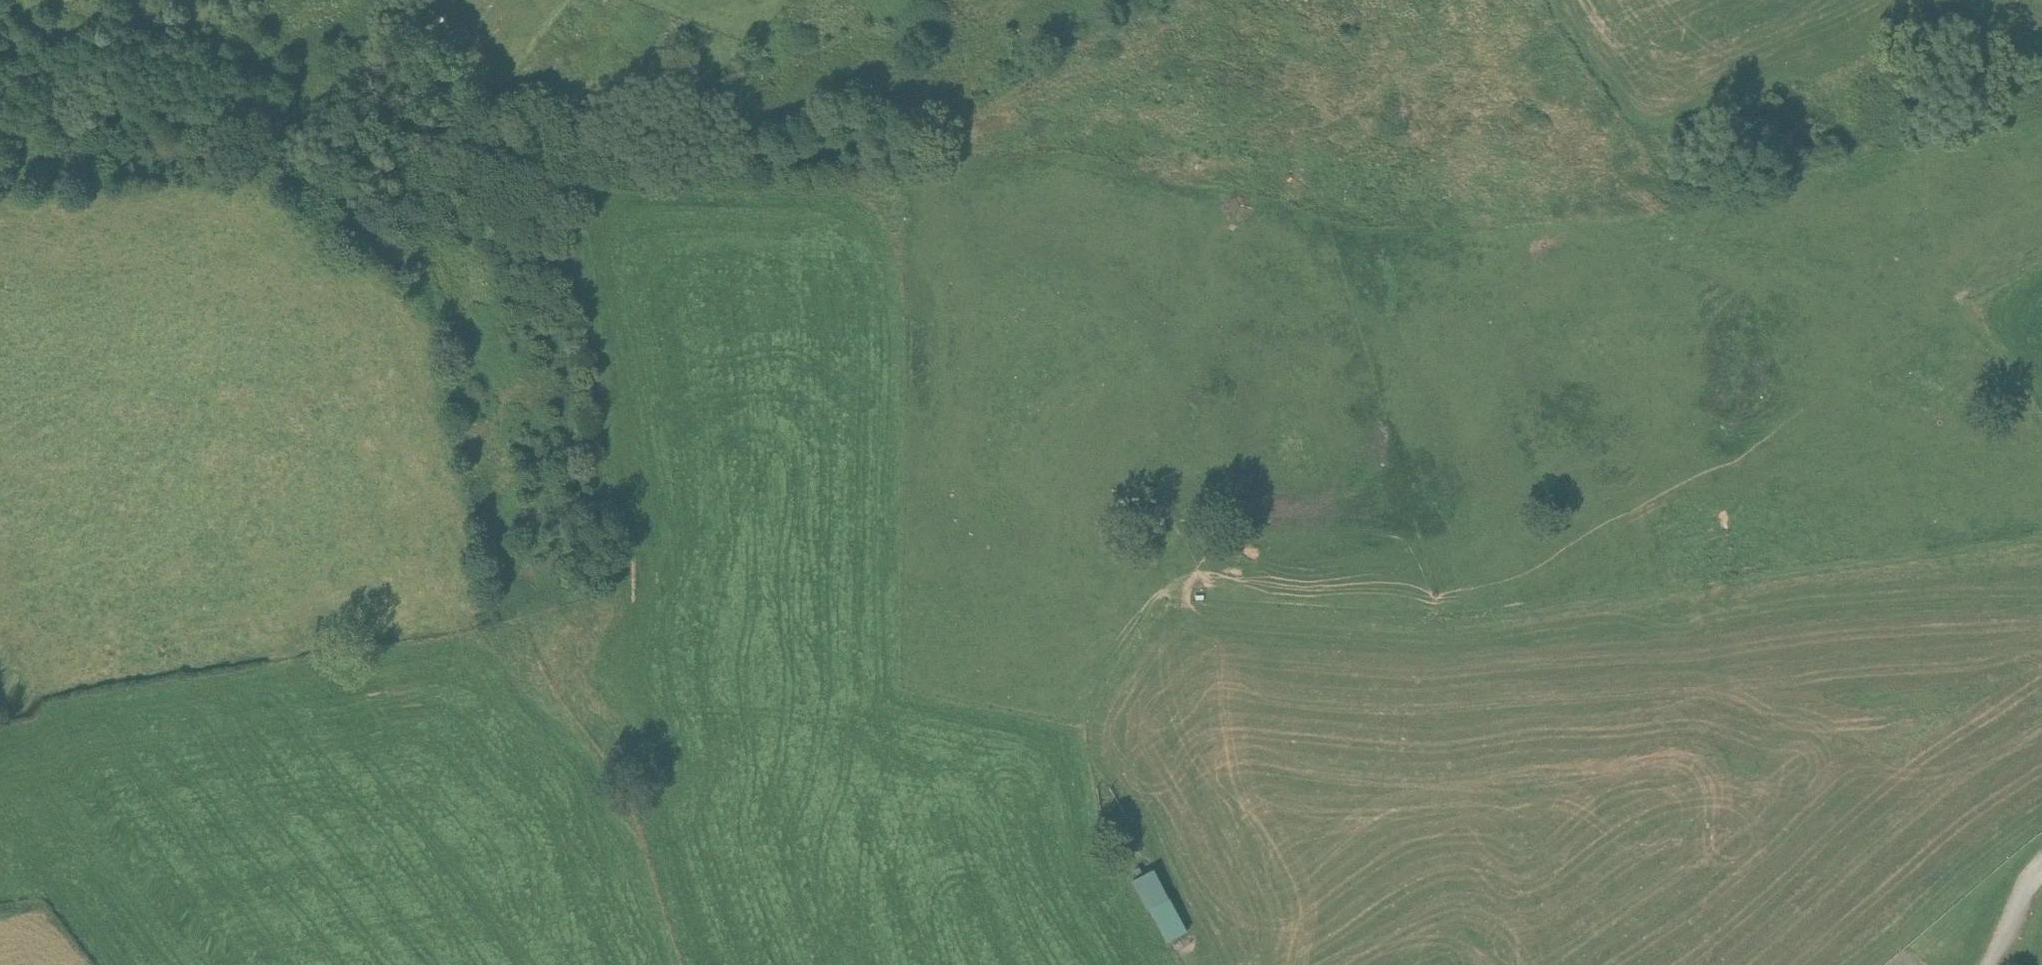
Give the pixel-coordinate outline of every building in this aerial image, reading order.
[(1171,955),(1195,945),(1167,878),(1143,888),(1171,955)]
